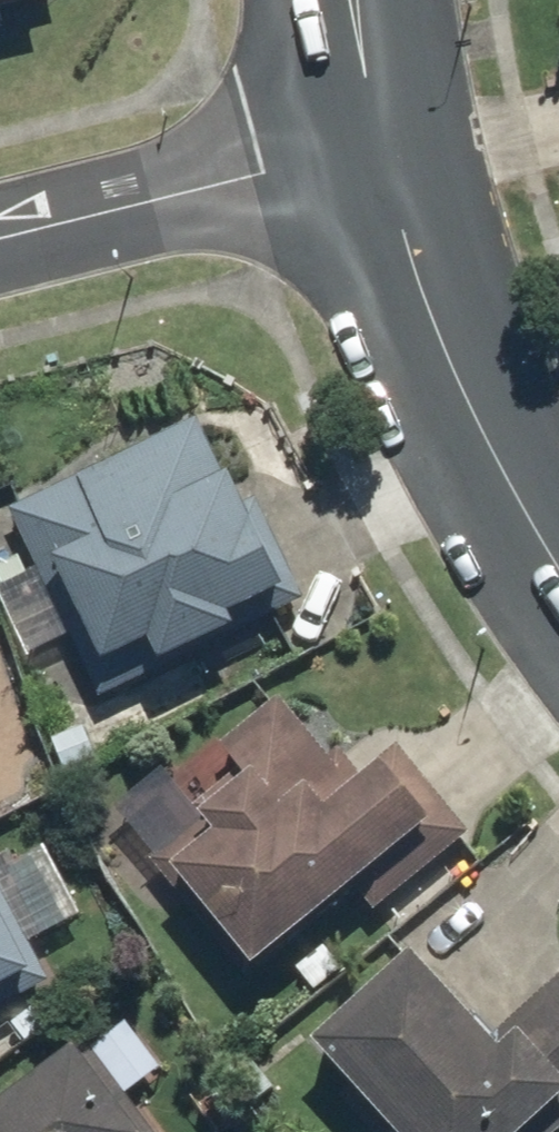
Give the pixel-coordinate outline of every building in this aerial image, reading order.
[(56,3),(55,0),(0,0),(0,17),(56,3)] [(3,508),(26,557),(0,569),(0,607),(26,663),(64,645),(93,706),(284,617),(191,420),(3,508)] [(227,774),(136,849),(247,984),(354,895),(384,931),(479,853),(390,746),(359,771),(338,746),(318,762),(267,701),(207,750),(227,774)] [(56,984),(34,943),(82,918),(45,848),(11,866),(5,853),(0,856),(0,1013),(56,984)] [(558,1131),(558,978),(479,1046),(402,956),(297,1044),(372,1131),(558,1131)] [(77,1039),(0,1097),(0,1131),(147,1131),(77,1039)]
